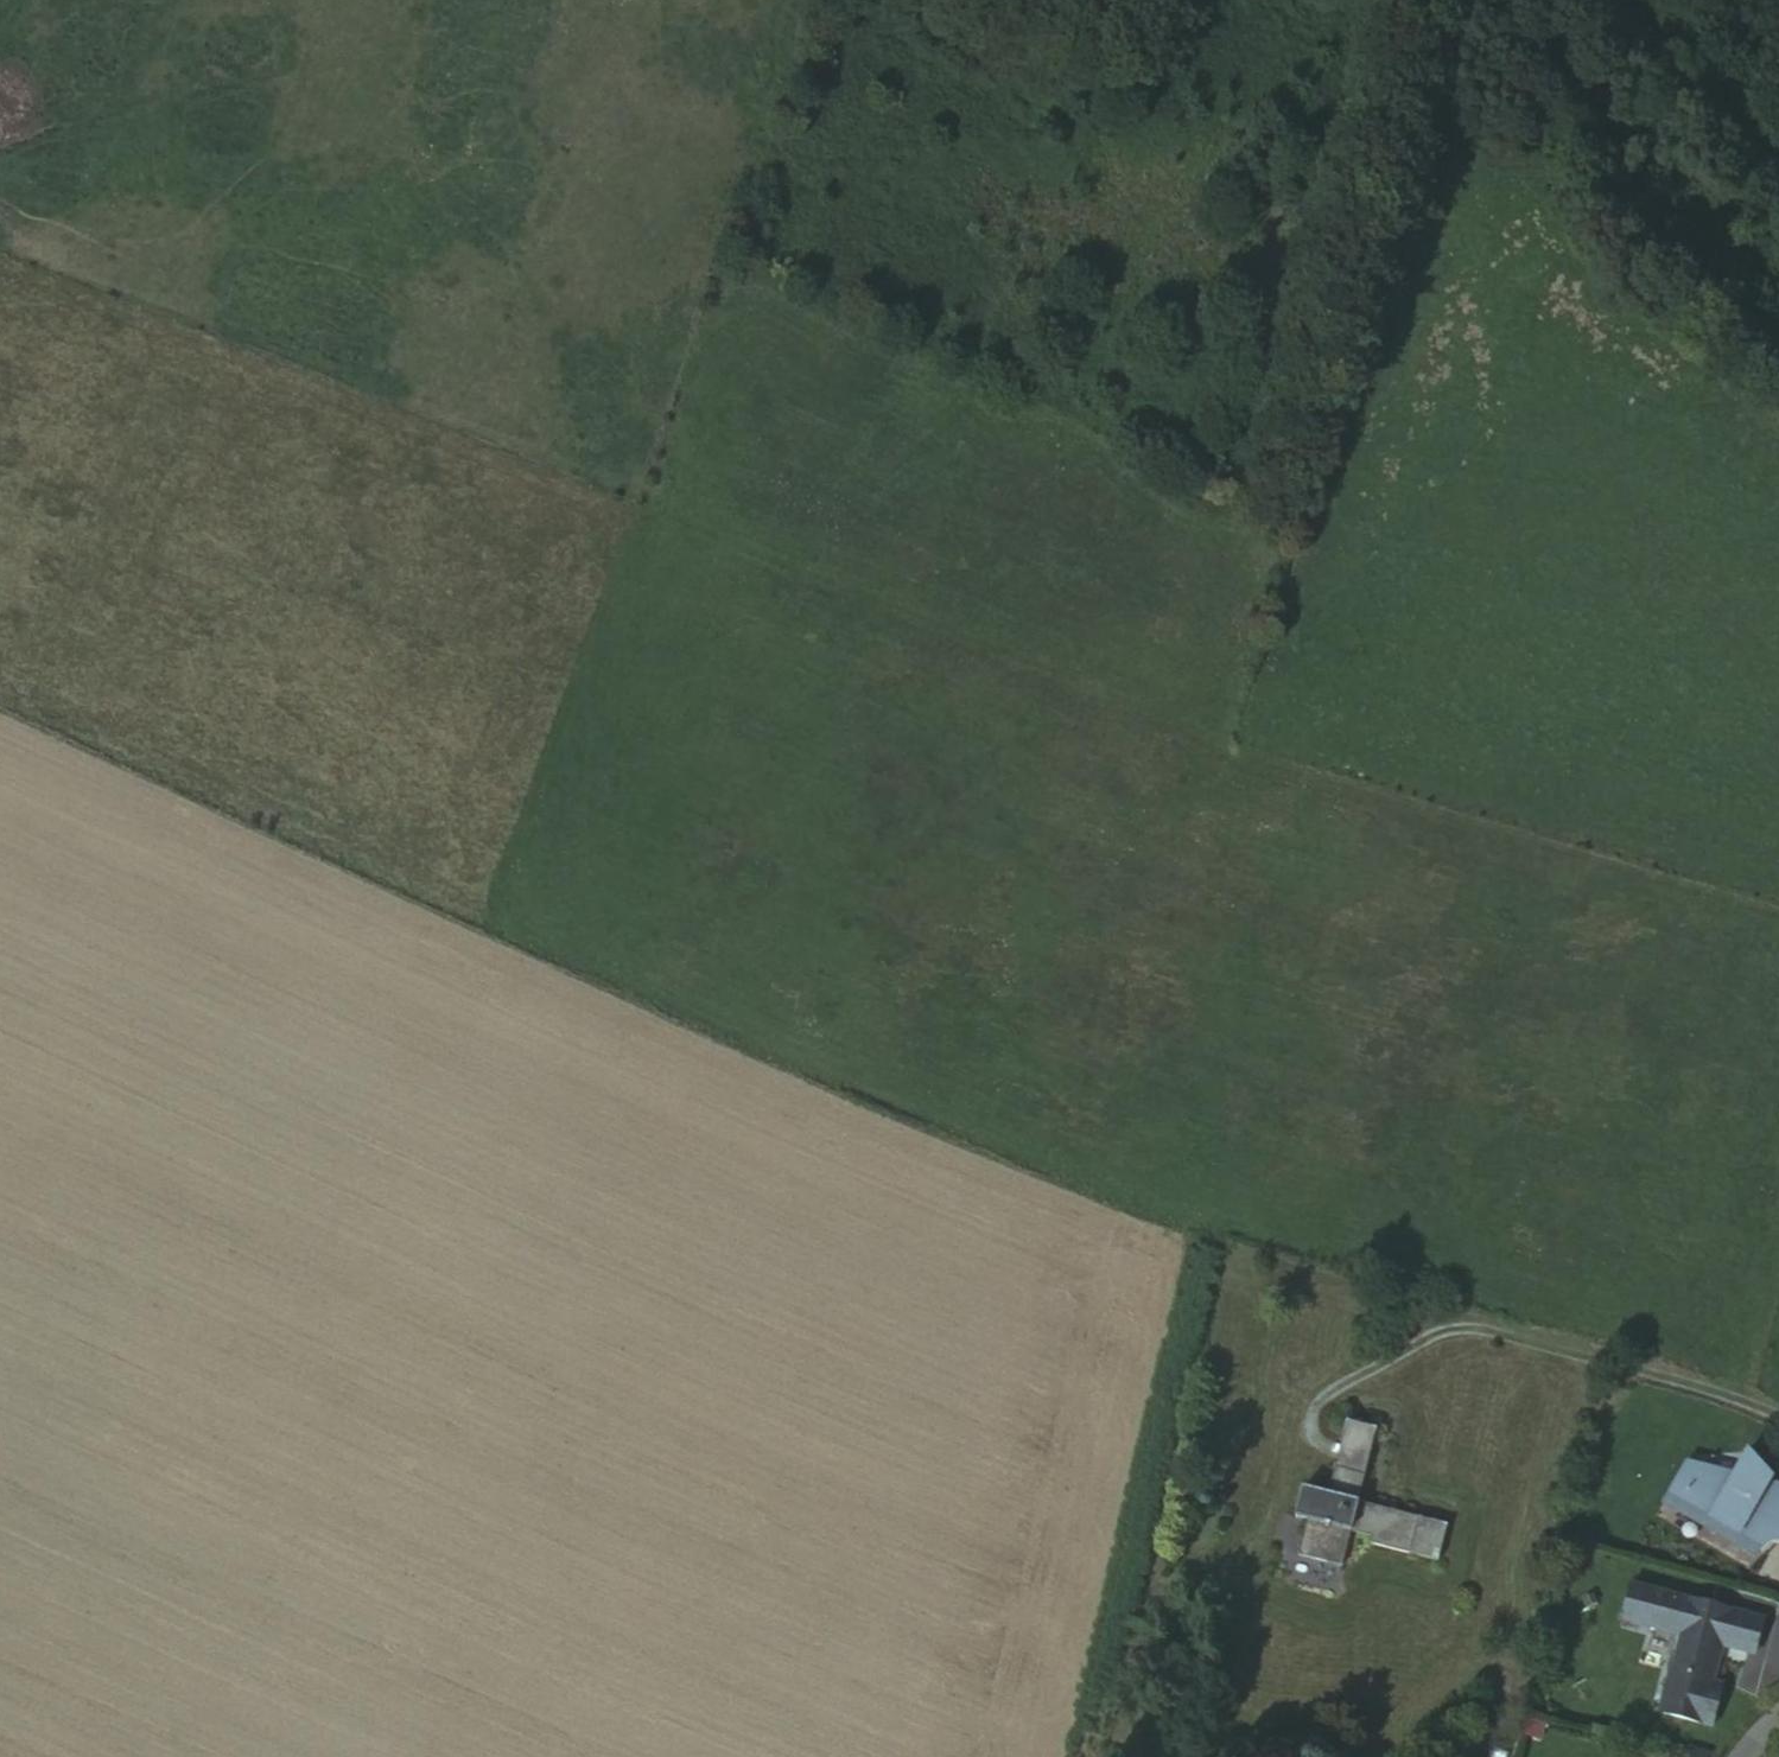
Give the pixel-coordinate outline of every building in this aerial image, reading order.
[(1339,1419),(1329,1460),(1362,1468),(1374,1426),(1339,1419)] [(1664,1488),(1755,1534),(1778,1486),(1778,1479),(1759,1482),(1755,1476),(1743,1444),(1726,1466),(1678,1460),(1664,1488)] [(1362,1468),(1329,1460),(1321,1492),(1295,1484),(1281,1550),(1340,1563),(1346,1538),(1412,1553),(1421,1515),(1356,1499),(1362,1468)] [(1446,1521),(1421,1515),(1412,1553),(1436,1559),(1446,1521)] [(1760,1615),(1629,1583),(1621,1617),(1680,1632),(1671,1669),(1669,1668),(1659,1708),(1710,1722),(1720,1681),(1711,1679),(1717,1654),(1715,1650),(1717,1641),(1751,1650),(1760,1615)] [(1717,1599),(1764,1615),(1769,1601),(1722,1585),(1717,1599)]
